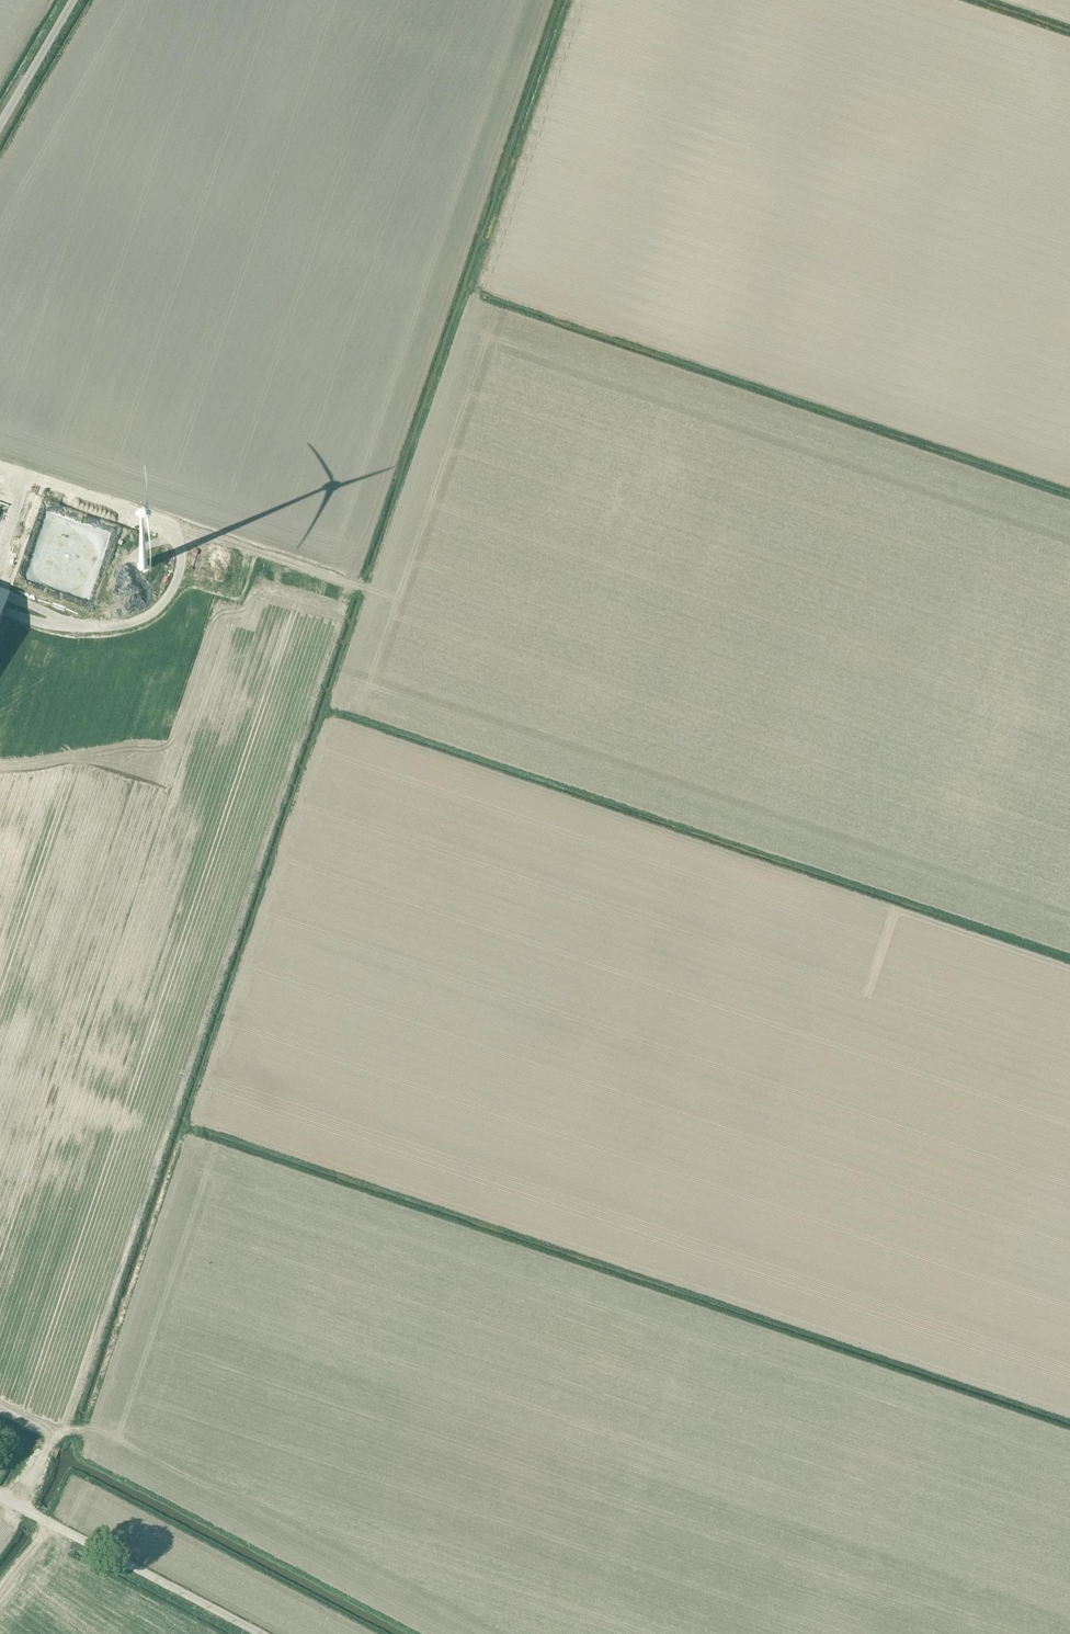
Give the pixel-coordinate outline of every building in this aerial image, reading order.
[(144,562),(143,562),(142,562),(141,563),(140,564),(139,565),(139,566),(139,567),(139,569),(140,569),(140,570),(141,571),(142,571),(143,571),(144,571),(145,571),(146,570),(147,569),(147,568),(148,567),(148,566),(147,565),(147,564),(146,564),(145,563),(144,562)]
